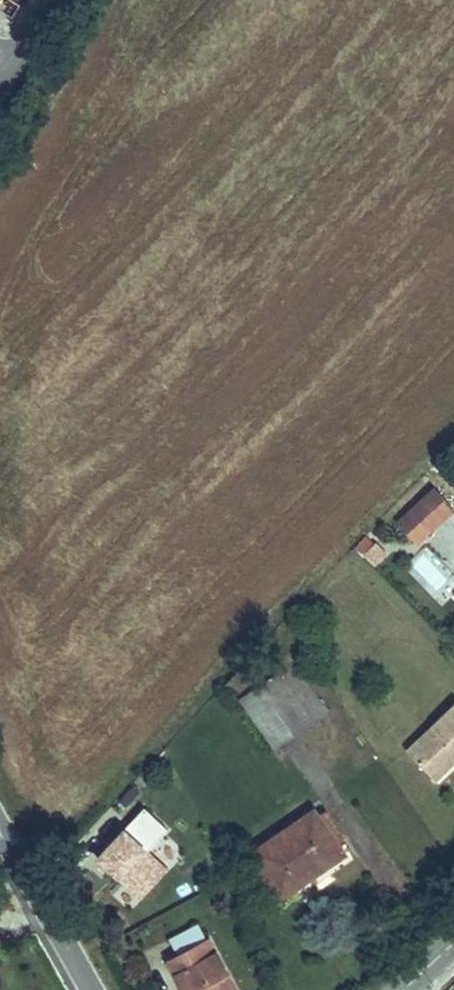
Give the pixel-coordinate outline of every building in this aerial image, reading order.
[(417,467),(379,501),(397,522),(435,487),(417,467)] [(375,567),(386,553),(363,535),(352,550),(375,567)] [(429,550),(410,564),(428,590),(447,576),(429,550)] [(444,584),(453,595),(453,574),(444,584)] [(391,721),(413,744),(436,722),(443,729),(453,719),(453,687),(442,673),(391,721)] [(420,751),(443,729),(436,722),(413,744),(420,751)] [(312,806),(289,773),(226,817),(253,855),(292,828),(298,837),(321,821),(316,814),(322,809),(318,802),(312,806)] [(148,853),(167,830),(141,807),(95,860),(141,899),(167,870),(148,853)] [(218,963),(183,899),(139,921),(158,955),(164,952),(181,983),(218,963)]
